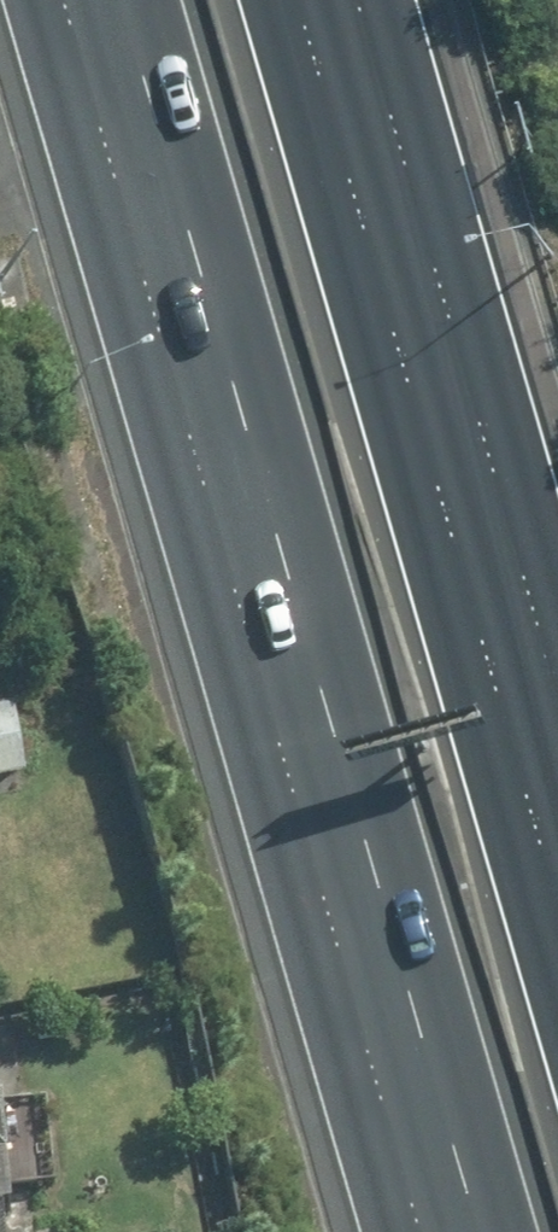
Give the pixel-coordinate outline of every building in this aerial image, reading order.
[(11,784),(0,711),(0,785),(11,784)]
